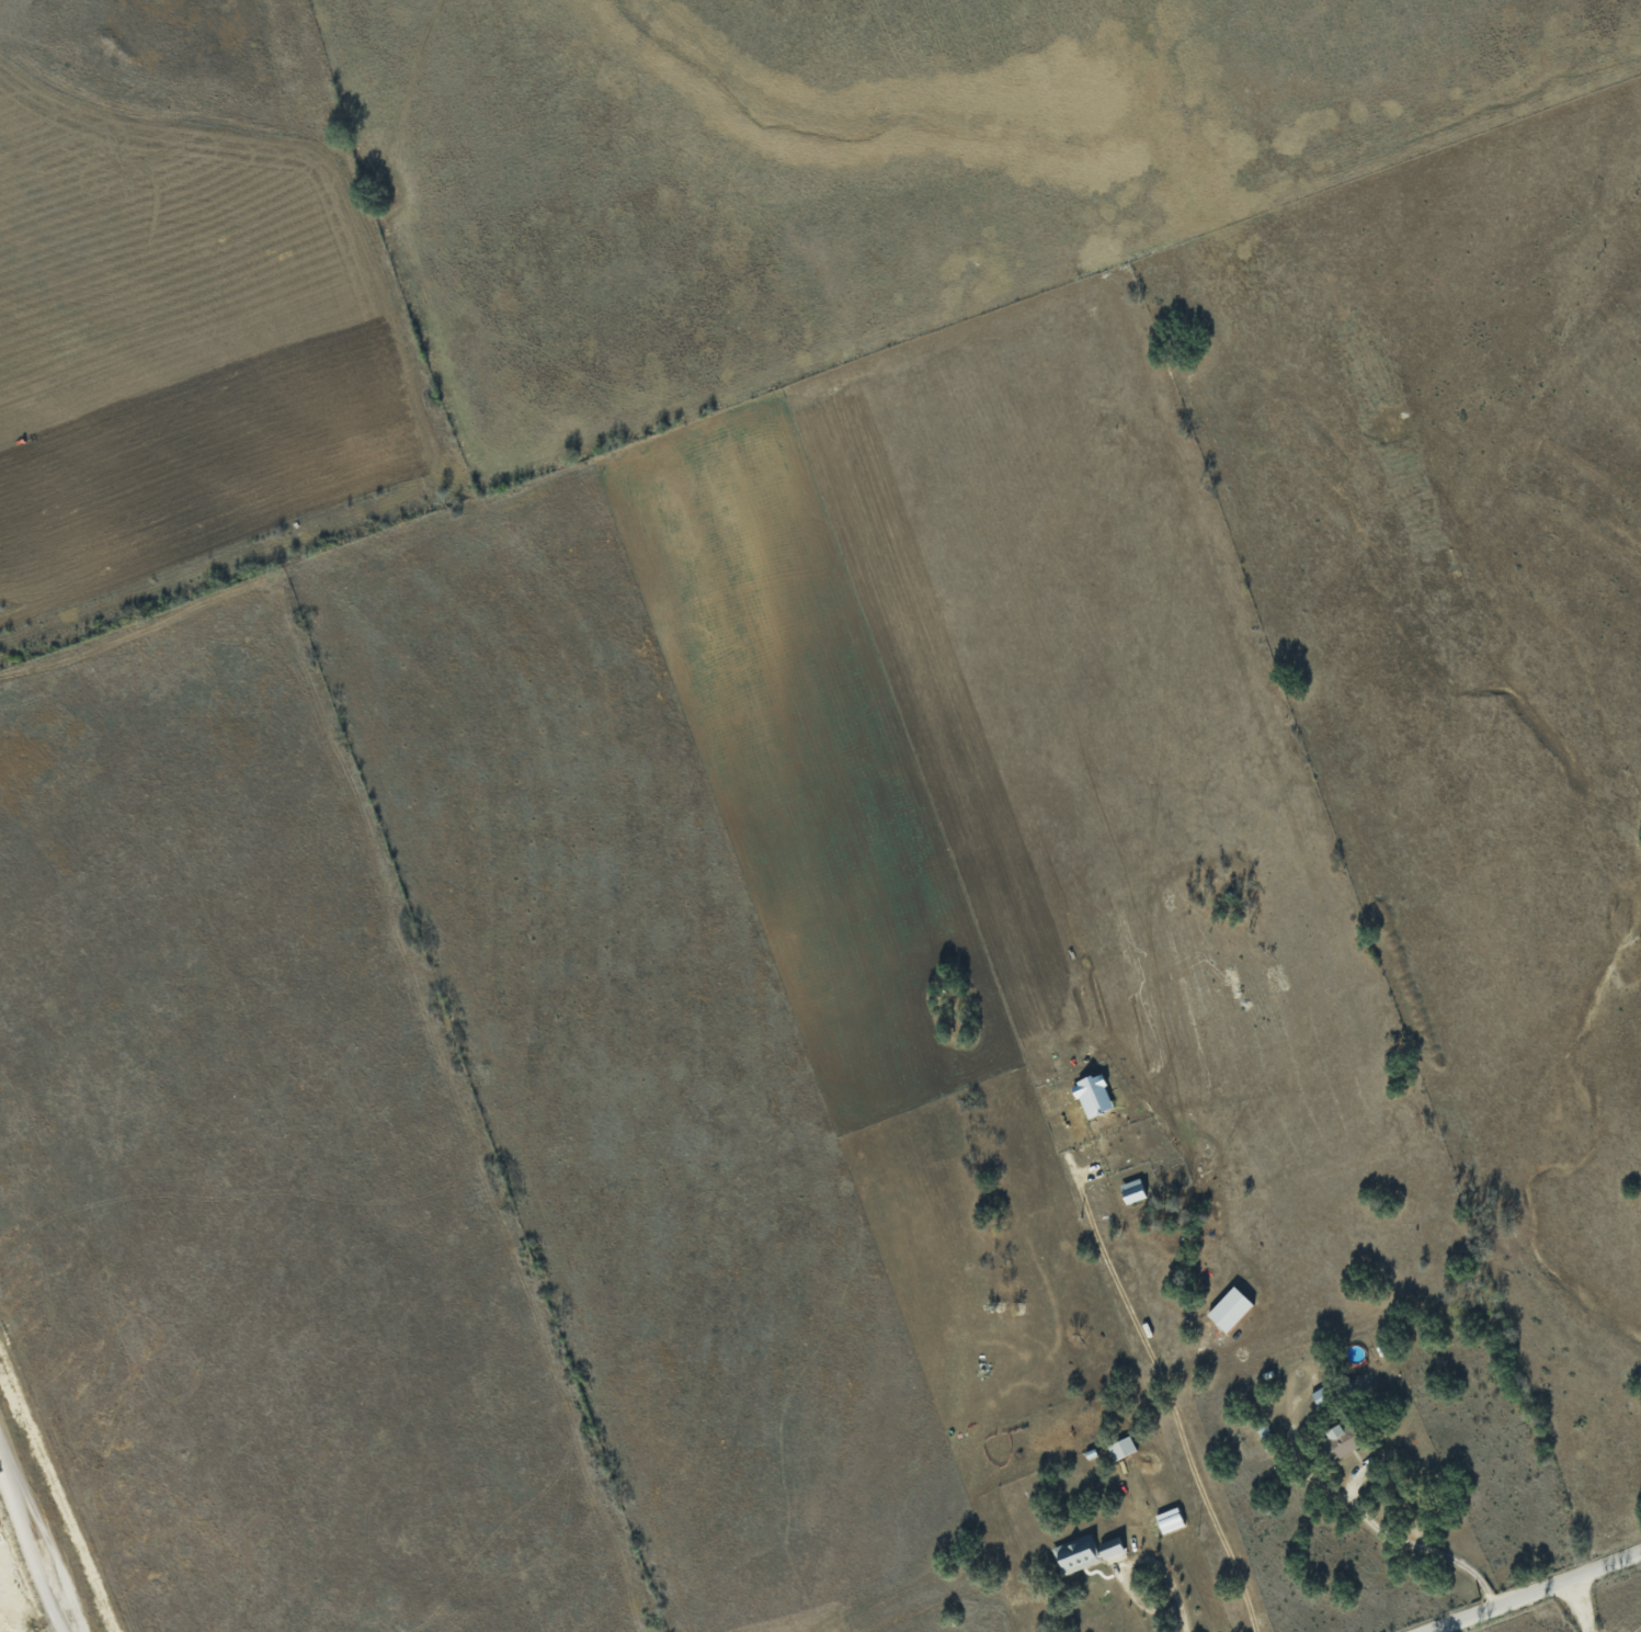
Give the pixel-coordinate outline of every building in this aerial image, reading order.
[(1072,1082),(1084,1117),(1113,1107),(1100,1072),(1072,1082)] [(1206,1314),(1226,1333),(1253,1304),(1233,1285),(1206,1314)] [(1325,1431),(1328,1437),(1321,1441),(1332,1461),(1356,1448),(1341,1422),(1325,1431)] [(1135,1452),(1130,1436),(1106,1444),(1112,1460),(1135,1452)] [(1053,1546),(1061,1573),(1100,1561),(1092,1534),(1053,1546)] [(1098,1544),(1103,1559),(1123,1551),(1118,1536),(1098,1544)]
